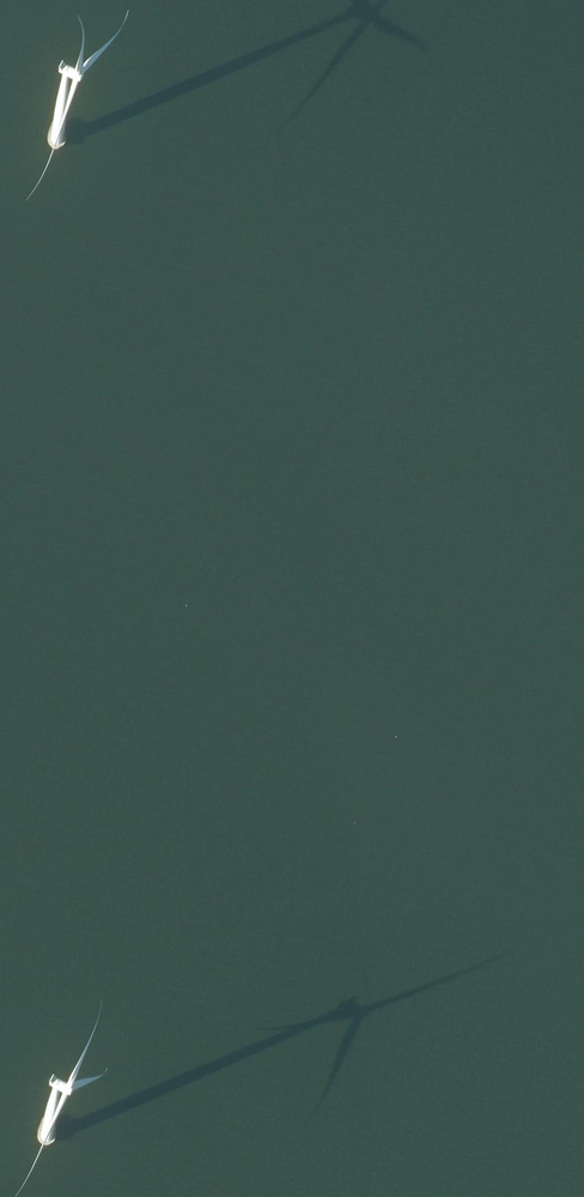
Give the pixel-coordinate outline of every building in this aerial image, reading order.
[(51,140),(50,142),(50,145),(52,148),(55,149),(58,149),(60,147),(62,145),(62,142),(61,139),(58,137),(56,137),(53,138),(51,140)] [(40,1136),(39,1138),(39,1141),(41,1144),(44,1145),(47,1144),(49,1143),(50,1140),(51,1138),(49,1135),(47,1133),(44,1133),(42,1134),(40,1136)]
